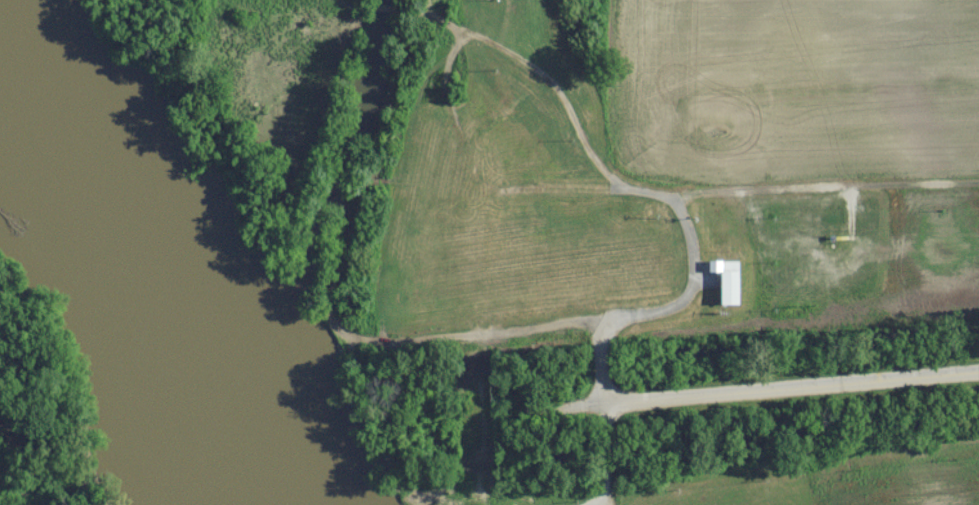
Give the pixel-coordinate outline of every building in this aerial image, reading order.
[(707,265),(719,265),(719,275),(707,275),(707,265)] [(719,277),(736,276),(737,310),(719,311),(719,277)]
